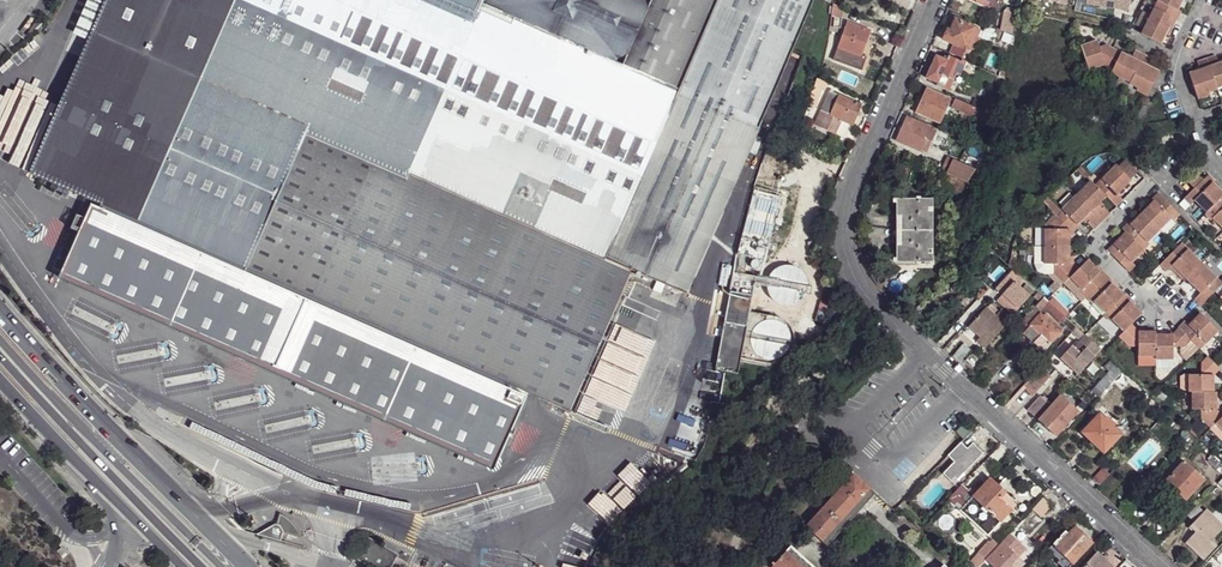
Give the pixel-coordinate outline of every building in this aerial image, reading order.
[(412,174),(485,6),(470,0),(105,0),(31,170),(96,199),(536,395),(570,410),(632,271),(607,260),(412,174)] [(652,0),(637,0),(636,3),(629,0),(487,0),(485,6),(624,65),(652,0)] [(624,65),(680,89),(718,0),(652,0),(624,65)] [(677,95),(758,129),(814,0),(718,0),(680,89),(677,95)] [(997,10),(1001,0),(975,0),(997,10)] [(1086,4),(1128,11),(1130,0),(1087,0),(1086,4)] [(1140,32),(1160,42),(1165,32),(1169,24),(1172,25),(1180,9),(1177,7),(1181,0),(1157,0),(1140,32)] [(841,28),(843,8),(833,4),(832,20),(834,20),(833,27),(841,28)] [(624,65),(485,6),(412,174),(607,260),(677,95),(680,89),(624,65)] [(1020,14),(1011,12),(1006,32),(1015,35),(1020,14)] [(974,25),(954,17),(950,30),(947,28),(943,38),(965,47),(974,25)] [(870,31),(847,22),(833,58),(861,70),(867,56),(861,53),(870,31)] [(979,28),(974,25),(965,47),(970,50),(979,28)] [(1010,43),(1013,44),(1015,35),(1006,32),(1005,31),(1004,33),(1002,39),(1001,40),(1010,43)] [(1099,38),(1082,43),(1089,66),(1105,62),(1113,66),(1111,70),(1122,76),(1130,80),(1129,81),(1138,85),(1136,87),(1147,93),(1159,69),(1150,63),(1153,56),(1136,47),(1132,54),(1107,41),(1100,43),(1099,38)] [(1218,61),(1215,53),(1196,60),(1199,68),(1188,71),(1196,97),(1208,94),(1207,91),(1216,88),(1216,86),(1221,84),(1221,60),(1218,61)] [(934,55),(924,78),(925,78),(944,86),(948,77),(953,79),(956,72),(958,73),(961,68),(958,67),(961,61),(948,55),(946,60),(934,55)] [(44,78),(0,64),(0,107),(31,118),(44,78)] [(1000,68),(997,75),(1005,79),(1008,71),(1000,68)] [(1130,80),(1122,76),(1119,82),(1127,86),(1129,81),(1130,80)] [(944,86),(943,88),(948,90),(953,79),(948,77),(944,86)] [(943,88),(944,86),(925,78),(924,80),(943,88)] [(1138,85),(1129,81),(1127,86),(1126,87),(1134,91),(1136,87),(1138,85)] [(808,105),(813,107),(819,88),(814,86),(808,105)] [(822,89),(819,88),(813,107),(815,108),(822,89)] [(950,99),(926,88),(916,112),(939,122),(950,99)] [(838,95),(828,91),(820,111),(821,111),(825,113),(830,115),(838,95)] [(677,95),(607,260),(632,271),(687,295),(758,129),(677,95)] [(852,126),(861,105),(838,95),(830,115),(829,116),(841,121),(852,126)] [(980,110),(955,98),(951,106),(974,116),(976,113),(978,114),(980,110)] [(821,111),(814,125),(819,127),(825,113),(821,111)] [(994,116),(982,111),(980,116),(987,119),(983,125),(992,127),(994,116)] [(835,135),(841,121),(829,116),(830,115),(825,113),(819,127),(835,135)] [(896,139),(919,150),(919,149),(928,130),(928,128),(906,117),(896,139)] [(934,132),(928,130),(919,149),(925,152),(934,132)] [(974,171),(983,157),(976,153),(972,160),(968,157),(963,165),(974,171)] [(974,171),(963,165),(950,159),(943,172),(960,180),(966,183),(974,171)] [(1130,180),(1115,164),(1094,186),(1105,196),(1115,207),(1122,200),(1118,197),(1116,195),(1130,180)] [(1193,170),(1184,178),(1193,188),(1201,179),(1193,170)] [(960,180),(943,172),(939,183),(950,188),(954,182),(957,183),(958,184),(960,180)] [(1207,174),(1201,179),(1193,188),(1183,198),(1189,204),(1194,199),(1206,212),(1221,195),(1221,193),(1216,187),(1211,182),(1213,180),(1207,174)] [(956,190),(949,202),(954,204),(958,197),(966,183),(960,180),(958,184),(957,183),(953,189),(956,190)] [(1130,180),(1116,195),(1118,197),(1132,182),(1130,180)] [(1109,213),(1099,202),(1105,196),(1094,186),(1090,181),(1075,195),(1101,221),(1109,213)] [(1067,191),(1069,189),(1063,182),(1061,184),(1067,191)] [(1170,218),(1172,220),(1179,213),(1157,192),(1151,199),(1152,200),(1149,204),(1141,212),(1159,230),(1170,218)] [(1076,226),(1082,219),(1093,230),(1101,221),(1075,195),(1061,210),(1063,212),(1075,224),(1076,226)] [(1213,219),(1221,228),(1221,195),(1206,212),(1204,214),(1211,220),(1213,219)] [(1189,204),(1183,198),(1178,203),(1184,209),(1189,204)] [(536,395),(96,199),(64,267),(504,465),(536,395)] [(929,262),(929,249),(932,248),(932,214),(928,214),(928,200),(894,200),(894,202),(898,202),(898,216),(901,216),(901,246),(898,245),(898,260),(894,260),(894,261),(929,262)] [(1056,217),(1063,212),(1061,210),(1053,202),(1048,208),(1054,214),(1045,223),(1044,229),(1056,229),(1057,225),(1056,217)] [(1056,229),(1044,229),(1044,246),(1069,246),(1069,236),(1068,230),(1075,224),(1063,212),(1056,217),(1057,225),(1056,229)] [(1148,244),(1146,242),(1159,230),(1141,212),(1133,219),(1129,224),(1127,222),(1121,228),(1125,232),(1142,249),(1148,244)] [(1068,230),(1069,236),(1074,236),(1074,232),(1078,228),(1076,226),(1075,224),(1068,230)] [(1044,246),(1044,229),(1034,229),(1033,247),(1044,246)] [(1134,265),(1130,262),(1142,249),(1125,232),(1118,238),(1112,243),(1106,250),(1127,271),(1134,265)] [(1112,243),(1118,238),(1114,234),(1109,240),(1112,243)] [(1007,264),(1010,257),(994,243),(990,248),(1007,264)] [(1169,267),(1172,265),(1186,278),(1201,263),(1181,243),(1176,247),(1159,264),(1166,271),(1169,267)] [(1044,263),(1044,246),(1033,247),(1033,262),(1036,269),(1044,272),(1054,281),(1051,285),(1045,280),(1039,287),(1013,263),(1016,252),(1011,250),(1010,257),(1007,264),(1012,269),(1024,280),(1038,292),(1043,297),(1046,300),(1056,290),(1063,283),(1054,273),(1054,264),(1050,263),(1044,263)] [(1054,264),(1054,273),(1063,283),(1069,277),(1075,271),(1068,263),(1068,257),(1069,246),(1044,246),(1044,263),(1050,263),(1054,264)] [(1075,271),(1079,267),(1074,262),(1073,257),(1068,257),(1068,263),(1075,271)] [(1081,288),(1079,290),(1086,297),(1106,276),(1100,269),(1098,271),(1094,267),(1087,259),(1079,267),(1075,271),(1069,277),(1081,288)] [(1186,278),(1199,294),(1194,299),(1200,305),(1221,284),(1201,263),(1186,278)] [(770,277),(769,281),(769,283),(769,287),(770,291),(773,297),(779,301),(782,303),(786,304),(790,304),(794,303),(800,300),(804,297),(806,293),(808,287),(808,283),(808,279),(804,272),(802,269),(798,267),(795,265),(790,264),(784,265),(780,266),(776,268),(772,273),(770,277)] [(1186,278),(1172,265),(1169,267),(1183,281),(1186,278)] [(1006,275),(1019,286),(1024,280),(1012,269),(1006,275)] [(719,371),(743,374),(745,359),(774,364),(778,364),(784,362),(790,359),(795,354),(798,346),(799,343),(799,337),(797,330),(793,323),(787,319),(781,316),(753,312),(758,277),(734,273),(719,371)] [(1019,286),(1006,275),(995,287),(1004,295),(1018,308),(1029,296),(1019,286)] [(1091,302),(1093,301),(1105,313),(1122,295),(1115,288),(1110,284),(1112,282),(1106,276),(1086,297),(1091,302)] [(1081,288),(1069,277),(1063,283),(1081,301),(1086,297),(1079,290),(1081,288)] [(1037,303),(1043,297),(1038,292),(1032,299),(1037,303)] [(1109,321),(1111,319),(1122,331),(1130,323),(1140,314),(1133,306),(1129,301),(1131,299),(1124,294),(1122,295),(1105,313),(1103,315),(1109,321)] [(1018,308),(1004,295),(997,302),(1012,315),(1018,308)] [(1037,303),(1034,306),(1039,310),(1047,301),(1046,300),(1043,297),(1037,303)] [(1065,317),(1069,313),(1052,298),(1049,302),(1049,303),(1065,317)] [(1007,319),(988,302),(984,306),(1004,323),(1007,319)] [(1049,303),(1044,309),(1061,324),(1066,319),(1066,318),(1065,317),(1049,303)] [(983,346),(1004,323),(984,306),(967,325),(975,333),(978,330),(980,333),(978,336),(975,339),(983,346)] [(621,308),(606,343),(647,361),(662,325),(621,308)] [(819,309),(815,321),(824,323),(827,312),(819,309)] [(1199,313),(1188,325),(1184,321),(1178,327),(1189,339),(1198,348),(1199,349),(1217,331),(1199,313)] [(1058,333),(1039,314),(1029,325),(1030,326),(1025,331),(1043,348),(1047,342),(1049,343),(1058,333)] [(1066,319),(1061,324),(1070,332),(1072,331),(1075,328),(1066,319)] [(1137,346),(1137,356),(1155,355),(1154,334),(1154,330),(1143,330),(1136,330),(1130,323),(1122,331),(1118,336),(1128,347),(1137,346)] [(1059,357),(1077,374),(1100,349),(1084,334),(1076,327),(1075,328),(1072,331),(1074,334),(1075,334),(1081,339),(1073,347),(1070,345),(1059,357)] [(1182,346),(1183,346),(1189,339),(1178,327),(1171,334),(1165,333),(1154,334),(1155,355),(1154,359),(1171,358),(1171,346),(1182,346)] [(1182,346),(1182,352),(1188,358),(1198,348),(1189,339),(1183,346),(1182,346)] [(960,345),(950,355),(957,362),(967,351),(960,345)] [(1094,387),(1101,393),(1111,383),(1122,370),(1106,355),(1099,362),(1109,371),(1094,387)] [(1155,355),(1137,356),(1137,364),(1155,364),(1154,359),(1155,355)] [(1200,374),(1188,375),(1188,392),(1191,392),(1213,392),(1213,374),(1219,368),(1212,362),(1206,356),(1201,362),(1200,374)] [(1171,358),(1154,359),(1155,364),(1155,367),(1171,367),(1171,358)] [(631,394),(605,383),(611,367),(597,361),(574,416),(608,429),(613,418),(620,421),(631,394)] [(961,364),(969,372),(972,369),(964,361),(961,364)] [(1111,383),(1115,387),(1118,384),(1127,374),(1122,370),(1111,383)] [(714,404),(723,406),(728,374),(718,373),(714,404)] [(1127,374),(1118,384),(1121,386),(1126,381),(1130,386),(1134,381),(1135,380),(1128,373),(1127,374)] [(1032,378),(1025,384),(1035,393),(1041,387),(1032,378)] [(1121,386),(1126,390),(1130,386),(1126,381),(1121,386)] [(1143,404),(1151,396),(1150,395),(1134,381),(1130,386),(1126,390),(1143,404)] [(1111,383),(1101,393),(1105,398),(1115,387),(1111,383)] [(1120,390),(1114,396),(1121,402),(1126,396),(1120,390)] [(1200,409),(1200,418),(1209,428),(1214,423),(1221,415),(1215,408),(1216,391),(1213,392),(1191,392),(1191,409),(1200,409)] [(1026,409),(1036,419),(1049,405),(1039,395),(1026,409)] [(1054,435),(1076,411),(1059,395),(1049,405),(1036,419),(1054,435)] [(1081,432),(1102,451),(1118,434),(1111,427),(1113,425),(1106,418),(1103,420),(1098,415),(1081,432)] [(963,439),(970,432),(961,423),(955,431),(963,439)] [(1118,434),(1123,429),(1115,423),(1113,425),(1111,427),(1118,434)] [(952,483),(983,452),(972,442),(967,447),(961,441),(947,455),(954,461),(942,473),(952,483)] [(600,534),(665,478),(645,455),(576,514),(561,554),(587,563),(585,561),(593,554),(600,534)] [(1210,455),(1207,458),(1209,460),(1207,461),(1216,469),(1219,465),(1220,464),(1210,455)] [(1203,480),(1183,461),(1165,480),(1185,499),(1203,480)] [(839,487),(805,526),(821,541),(869,488),(852,473),(851,474),(839,464),(827,477),(839,487)] [(1097,485),(1108,474),(1102,468),(1091,479),(1097,485)] [(986,481),(972,496),(1000,521),(1014,505),(1003,494),(1005,492),(989,477),(986,481)] [(959,509),(972,496),(962,486),(949,500),(959,509)] [(825,545),(826,545),(860,506),(868,499),(873,493),(869,488),(821,541),(825,545)] [(987,535),(1000,521),(972,496),(959,509),(987,535)] [(1050,506),(1041,498),(1031,509),(1040,517),(1050,506)] [(1071,511),(1065,506),(1060,512),(1065,518),(1071,511)] [(1206,506),(1190,521),(1196,527),(1186,537),(1204,555),(1217,542),(1211,537),(1221,526),(1221,521),(1206,506)] [(276,522),(255,533),(280,539),(281,532),(299,536),(296,531),(292,525),(287,519),(279,512),(276,522)] [(1091,542),(1074,527),(1067,534),(1064,531),(1052,544),(1070,561),(1072,563),(1091,542)] [(368,539),(357,558),(374,566),(388,566),(395,554),(368,539)] [(980,556),(984,560),(994,550),(998,545),(993,541),(980,556)] [(1017,557),(1001,542),(998,545),(994,550),(1007,562),(1009,565),(1016,558),(1017,557)] [(1052,544),(1047,550),(1065,566),(1069,561),(1070,561),(1052,544)] [(769,566),(812,566),(788,546),(769,566)] [(994,550),(984,560),(992,566),(1002,566),(1007,562),(994,550)] [(1095,552),(1081,566),(1112,566),(1095,552)] [(1009,565),(1012,566),(1020,566),(1022,565),(1016,558),(1009,565)]
